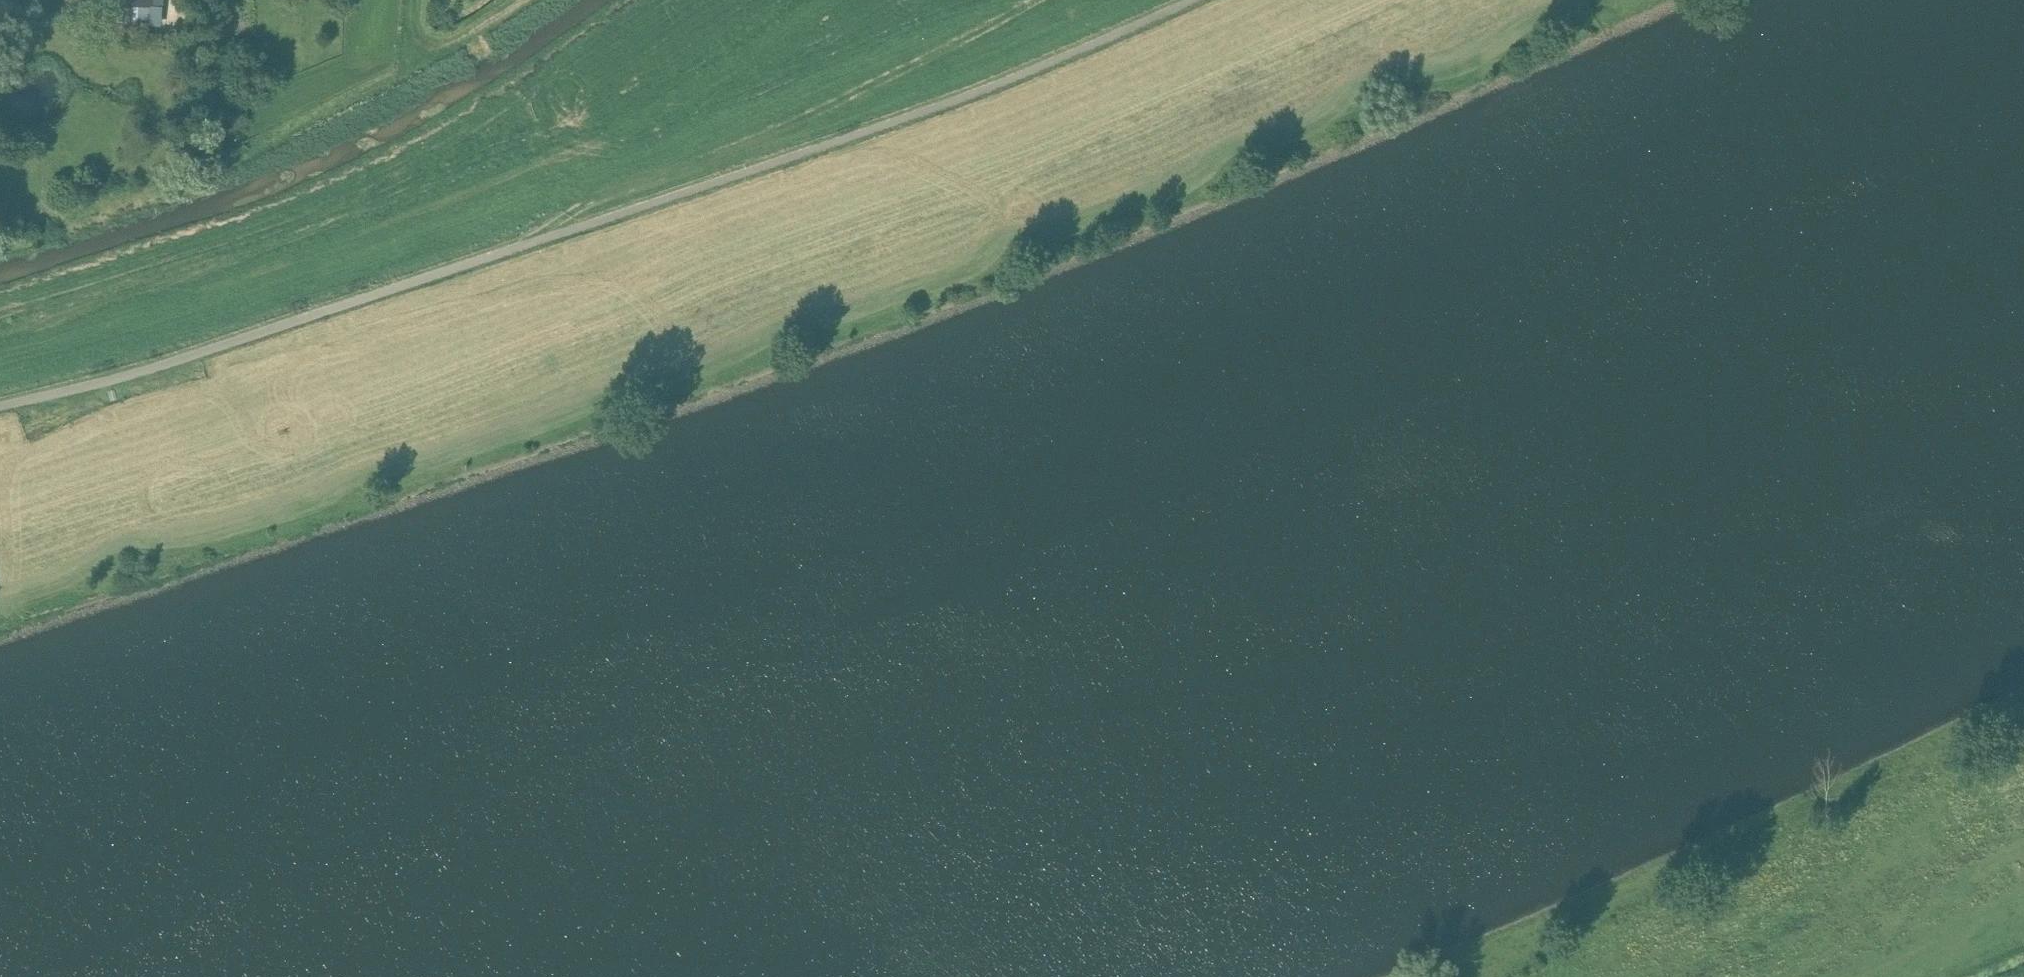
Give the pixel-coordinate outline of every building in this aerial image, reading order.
[(119,23),(119,39),(128,40),(129,23),(119,23)]
